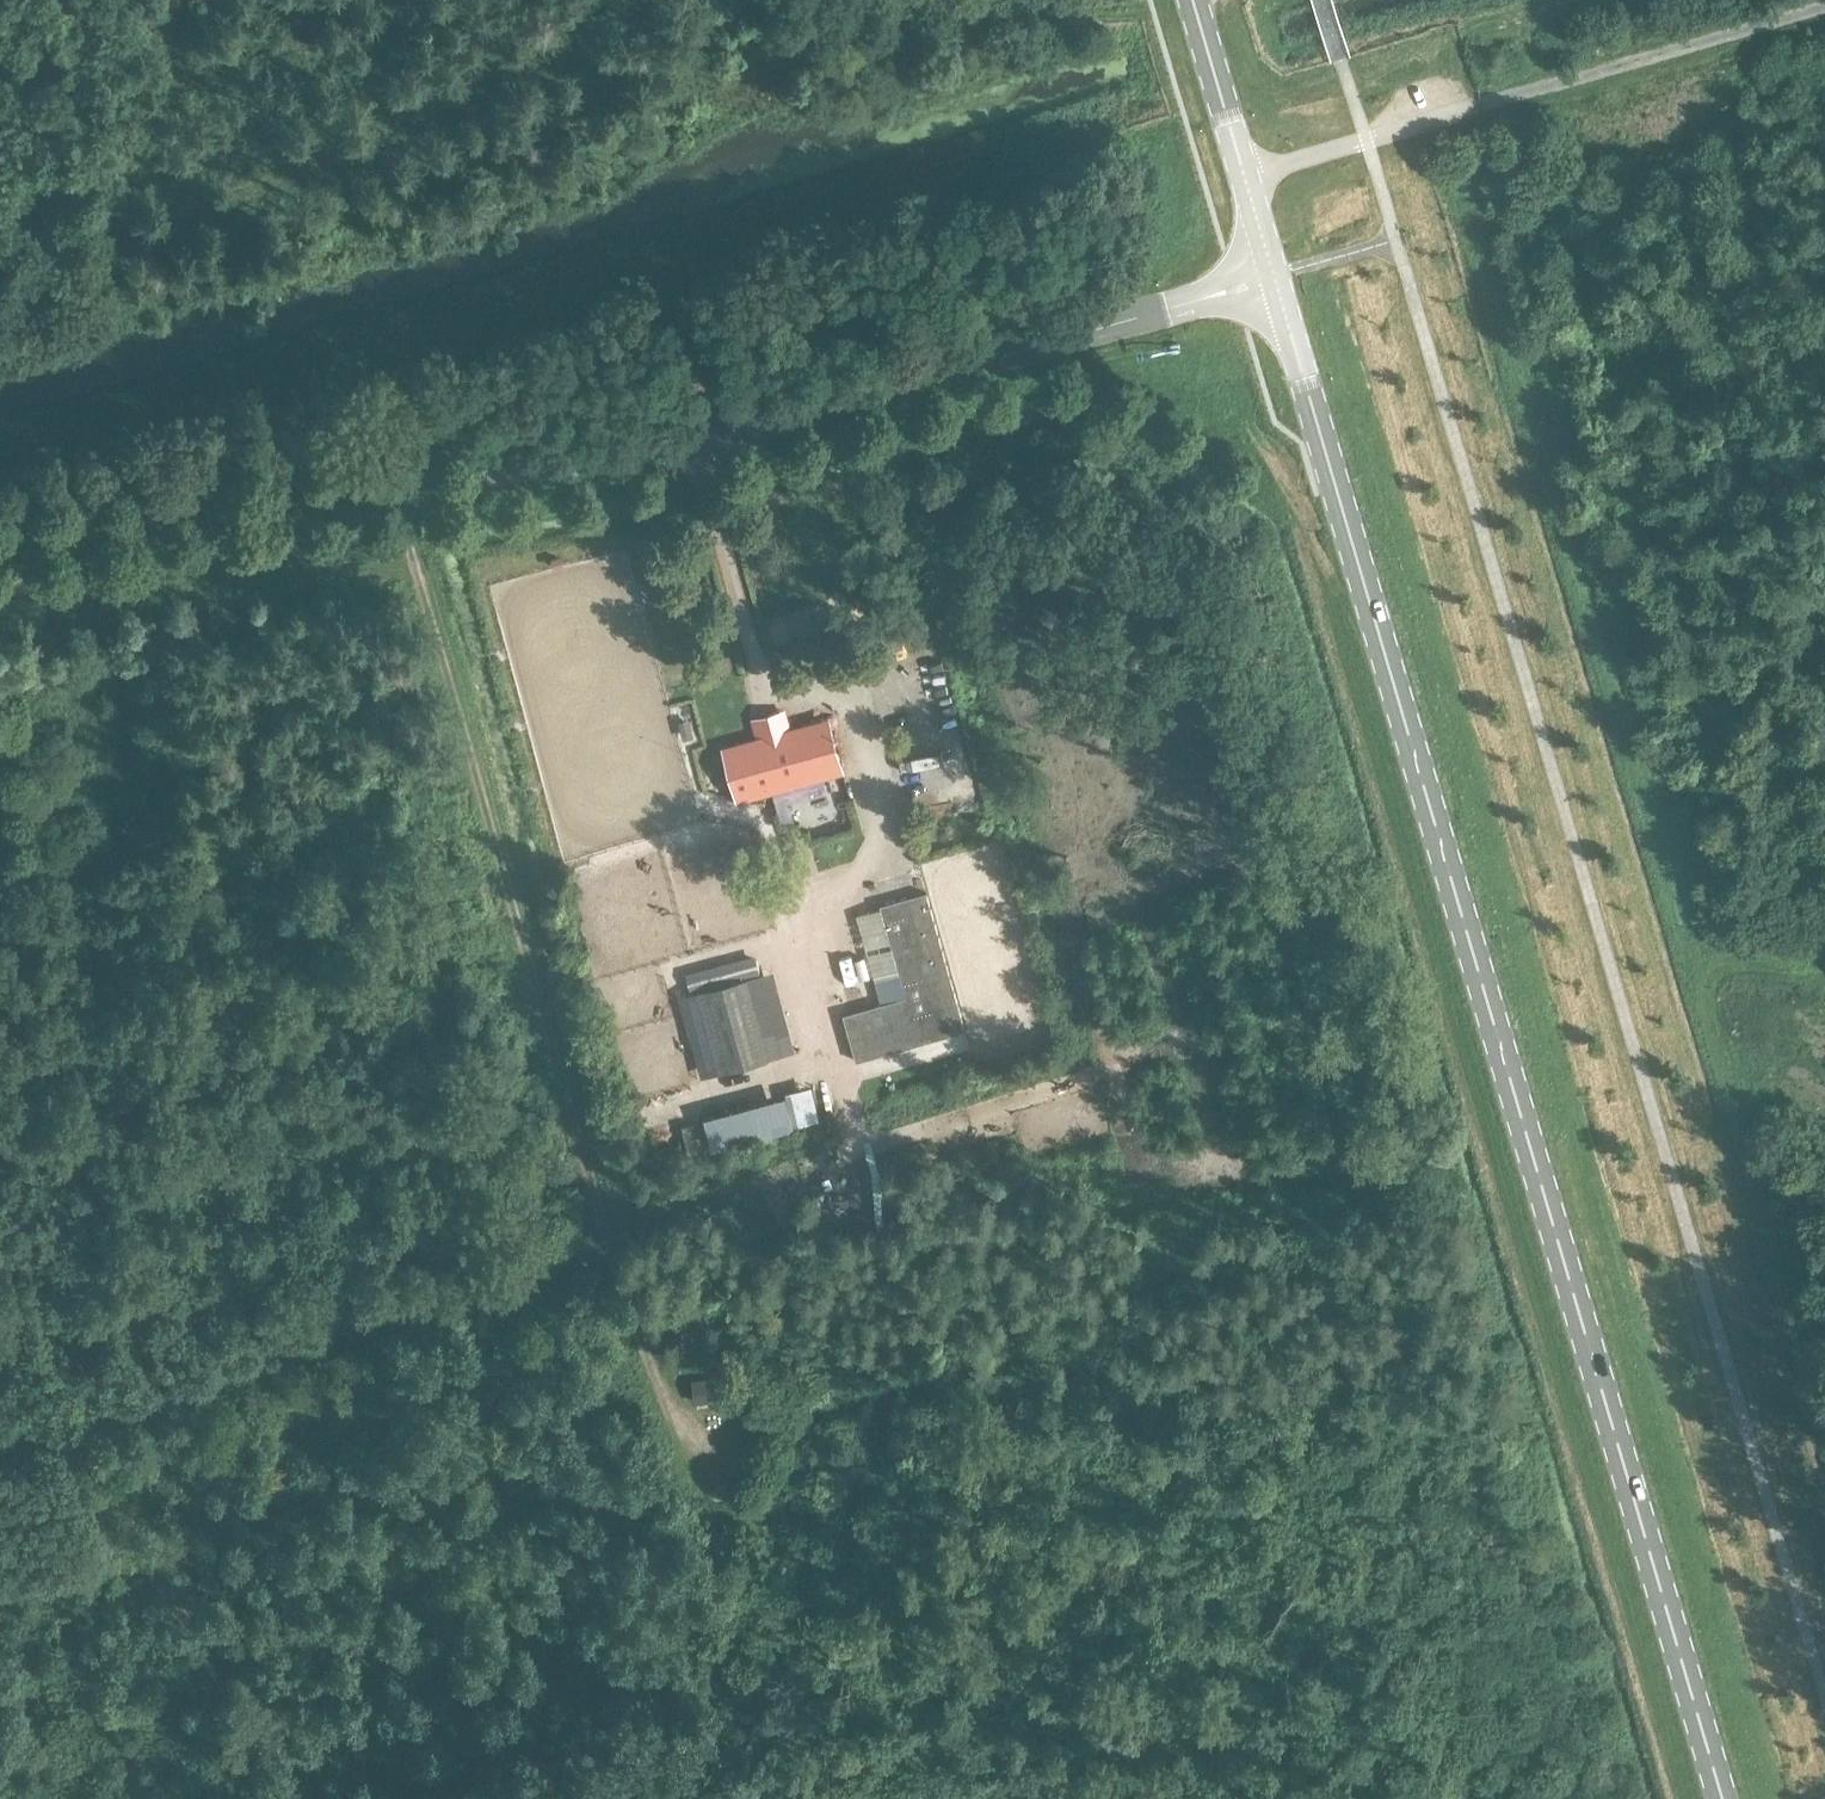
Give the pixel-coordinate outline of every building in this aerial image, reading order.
[(644,570),(635,573),(637,580),(646,577),(644,570)] [(754,714),(759,738),(793,730),(787,706),(754,714)] [(725,752),(737,797),(843,767),(830,723),(725,752)] [(844,1015),(857,1061),(966,1030),(927,892),(881,905),(907,997),(844,1015)] [(761,974),(757,959),(687,979),(692,993),(761,974)] [(762,975),(703,991),(689,995),(711,1074),(784,1054),(762,975)] [(785,1101),(761,1108),(758,1109),(765,1133),(766,1135),(793,1128),(785,1101)] [(738,1373),(692,1379),(695,1403),(741,1397),(738,1373)]
